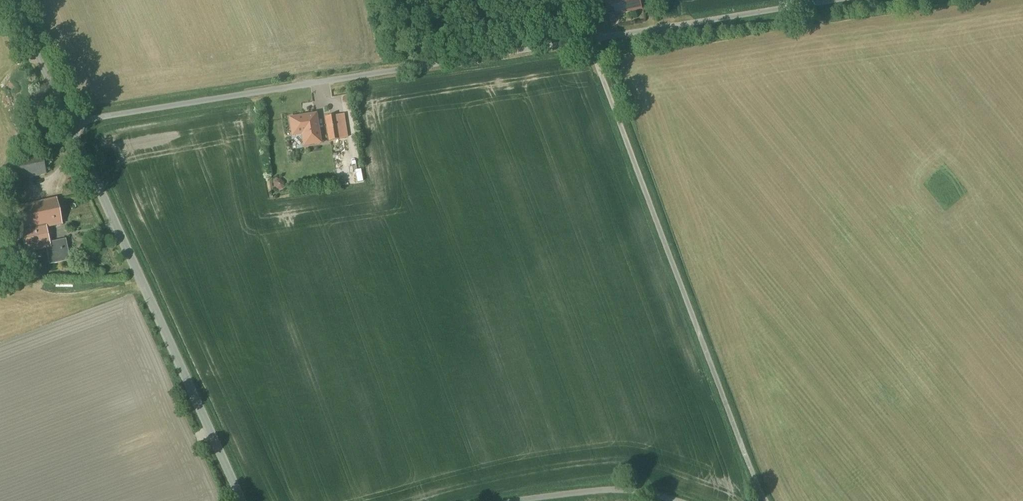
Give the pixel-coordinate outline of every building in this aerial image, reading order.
[(609,15),(641,9),(640,0),(606,0),(609,15)] [(42,103),(26,109),(30,119),(46,113),(42,103)] [(315,115),(290,119),(293,136),(302,134),(304,146),(320,143),(315,115)] [(335,116),(326,117),(329,141),(339,140),(335,116)] [(42,154),(10,161),(15,182),(46,175),(42,154)] [(46,227),(46,228),(62,224),(57,200),(19,208),(24,232),(46,227)] [(46,227),(24,232),(28,252),(46,248),(50,265),(69,261),(66,249),(68,249),(66,240),(50,244),(46,228),(46,227)]
